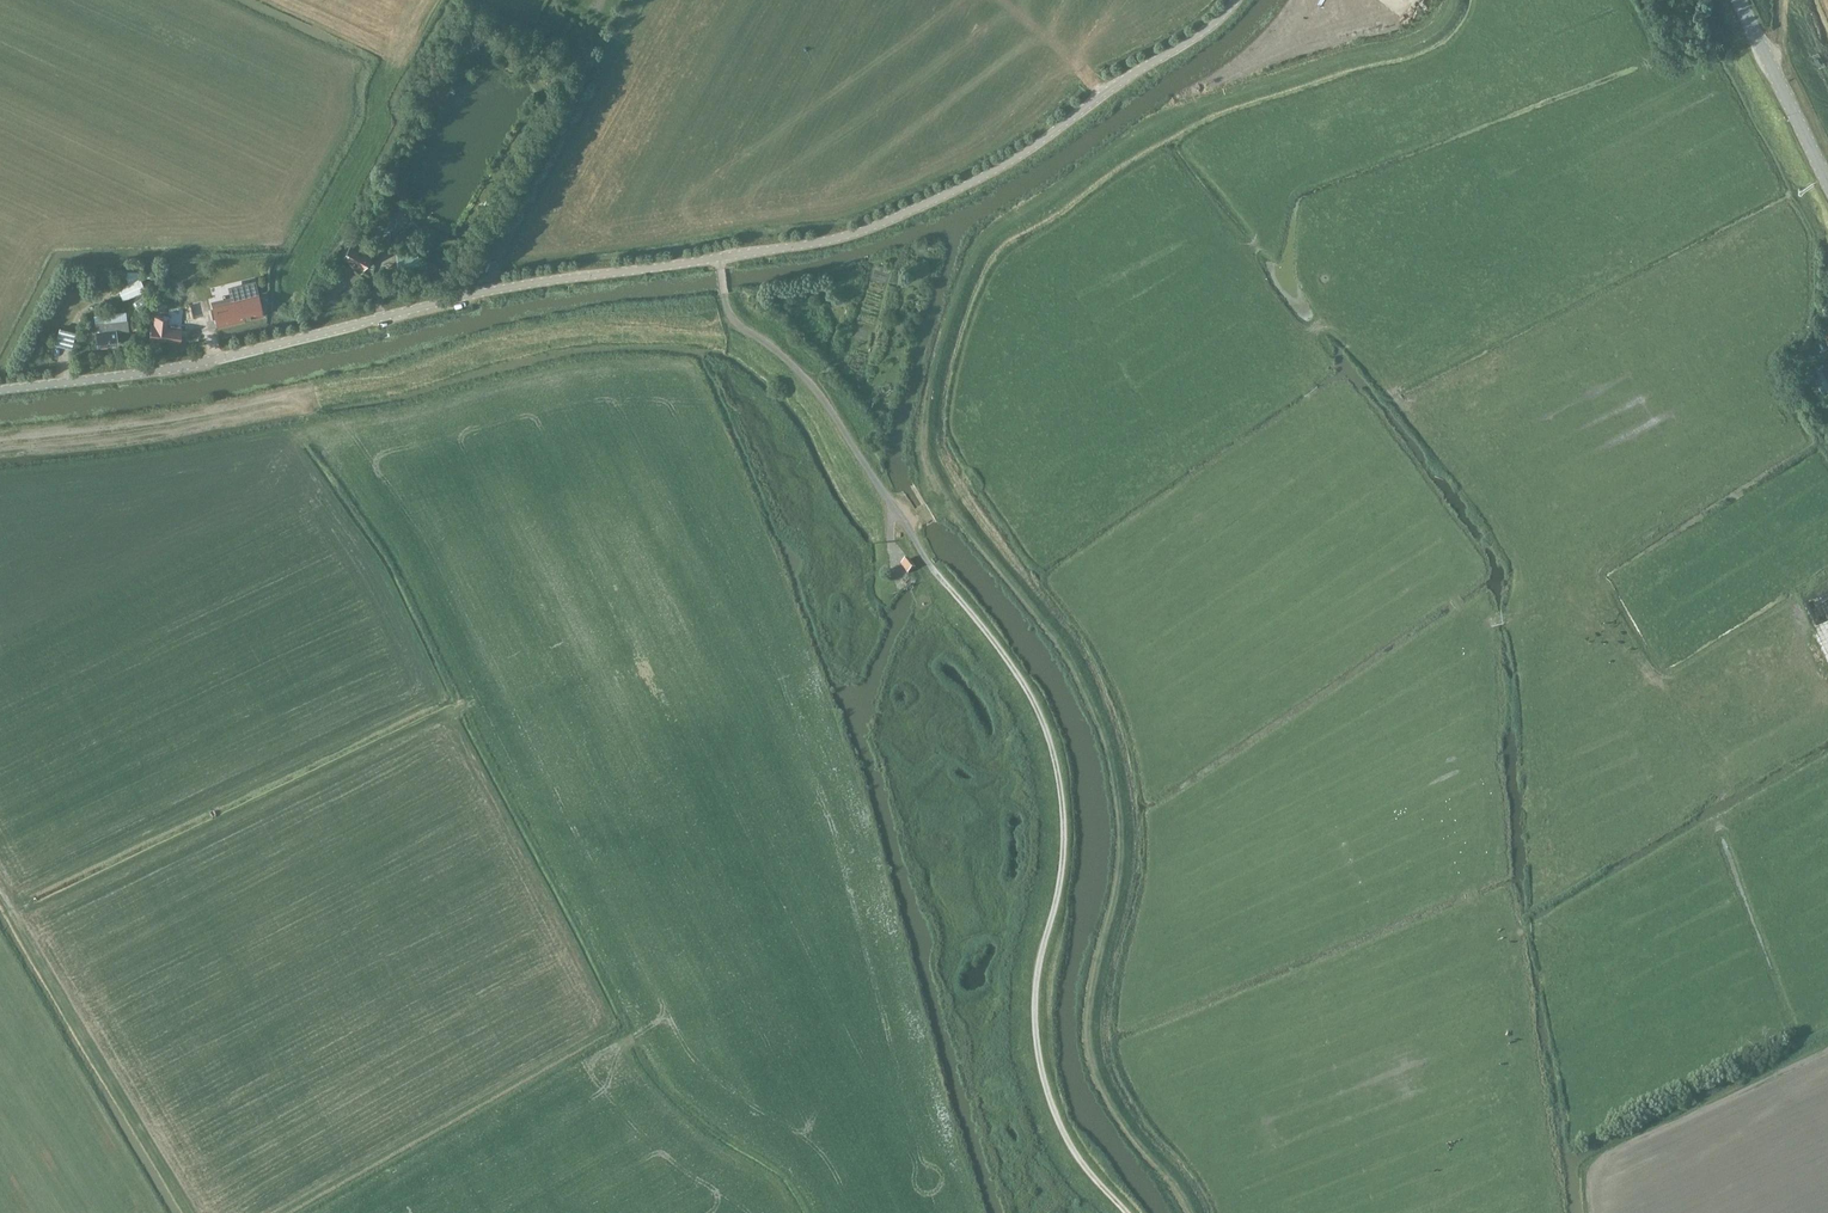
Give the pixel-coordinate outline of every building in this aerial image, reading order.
[(487,198),(480,211),(486,215),(493,202),(487,198)] [(363,267),(372,251),(352,240),(343,256),(350,260),(356,264),(356,263),(363,267)] [(422,270),(420,259),(418,250),(396,253),(398,262),(400,271),(404,271),(404,272),(422,270)] [(209,292),(209,279),(198,278),(197,291),(209,292)] [(139,279),(118,287),(122,298),(144,289),(139,279)] [(239,298),(214,304),(219,323),(260,313),(252,279),(251,280),(252,284),(236,288),(239,298)] [(211,295),(235,296),(235,286),(212,285),(211,295)] [(179,326),(180,318),(166,316),(155,315),(154,324),(151,323),(149,337),(180,340),(181,326),(179,326)] [(117,343),(115,331),(128,329),(126,320),(102,323),(102,322),(94,323),(96,331),(98,346),(117,343)] [(76,331),(60,327),(55,343),(71,348),(76,331)] [(1826,364),(1815,369),(1826,391),(1827,390),(1827,368),(1826,364)] [(908,574),(915,568),(908,560),(901,565),(908,574)]
